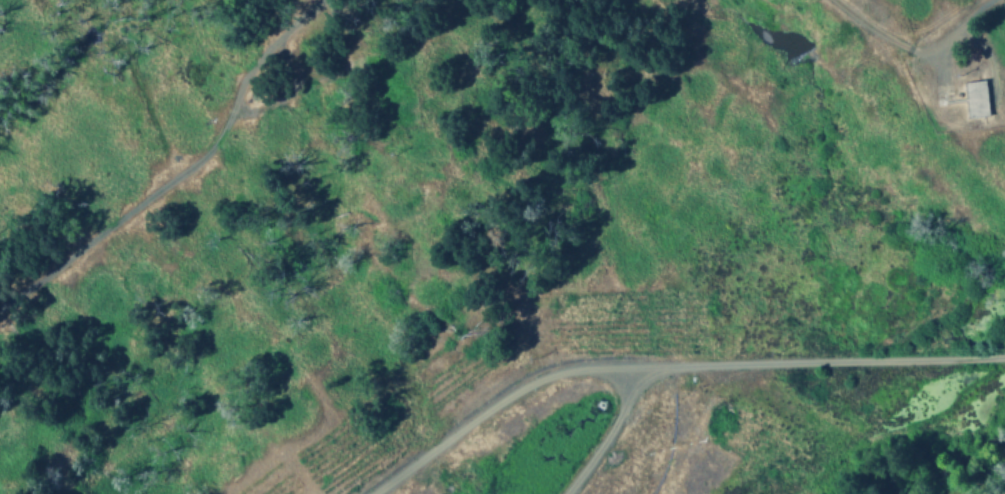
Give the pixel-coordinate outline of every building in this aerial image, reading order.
[(988,114),(983,79),(962,83),(967,117),(988,114)]
